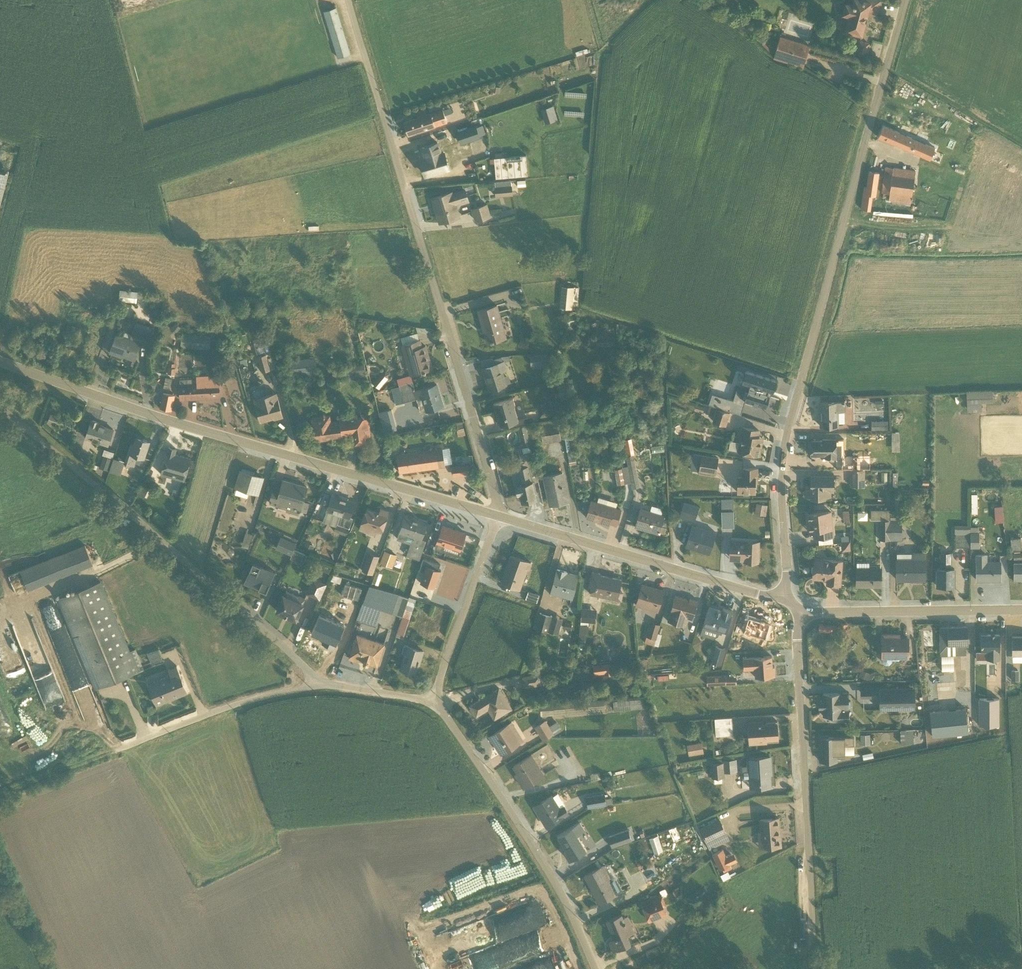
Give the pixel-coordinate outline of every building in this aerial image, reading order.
[(844,30),(844,31),(861,35),(867,13),(876,15),(880,1),(876,0),(853,0),(851,4),(845,3),(841,15),(840,14),(836,27),(844,30)] [(323,14),(338,59),(351,55),(337,9),(323,14)] [(809,46),(780,37),(774,58),(802,68),(809,46)] [(868,44),(859,41),(855,53),(865,56),(865,55),(867,56),(870,45),(868,45),(868,44)] [(429,112),(440,108),(438,102),(427,106),(429,112)] [(403,122),(408,135),(447,122),(442,109),(426,114),(424,109),(416,112),(417,117),(403,122)] [(544,113),(542,123),(551,125),(551,122),(554,123),(556,114),(544,113)] [(483,124),(455,131),(458,142),(486,135),(483,124)] [(878,138),(929,160),(934,148),(882,126),(878,138)] [(421,166),(458,155),(452,138),(423,147),(424,151),(416,154),(421,166)] [(495,178),(527,176),(525,156),(493,158),(493,159),(489,160),(489,164),(494,164),(495,178)] [(910,204),(915,171),(885,167),(881,193),(889,194),(888,201),(910,204)] [(0,172),(0,206),(8,175),(0,172)] [(861,209),(870,211),(872,199),(875,199),(879,173),(869,172),(866,188),(864,188),(861,209)] [(495,197),(512,196),(512,186),(511,186),(510,180),(494,182),(494,187),(495,197)] [(432,198),(440,222),(460,216),(456,204),(459,203),(460,205),(469,202),(465,189),(453,193),(452,192),(432,198)] [(471,209),(474,222),(491,217),(487,204),(471,209)] [(562,288),(560,312),(573,312),(575,289),(562,288)] [(119,290),(118,300),(136,302),(137,292),(119,290)] [(45,315),(54,315),(54,302),(45,301),(45,315)] [(490,342),(491,342),(506,338),(507,337),(497,305),(478,311),(487,342),(490,342)] [(116,334),(110,352),(122,357),(123,355),(135,359),(140,345),(148,347),(154,329),(135,322),(131,334),(124,332),(123,336),(116,334)] [(180,328),(175,323),(170,329),(176,334),(180,328)] [(402,345),(401,345),(409,374),(432,368),(425,346),(421,347),(419,340),(417,333),(400,337),(402,345)] [(181,334),(180,348),(209,350),(211,336),(181,334)] [(529,339),(521,336),(518,345),(526,348),(529,339)] [(269,340),(255,342),(256,348),(266,346),(267,353),(271,352),(269,340)] [(257,357),(262,372),(269,370),(265,355),(257,357)] [(289,360),(290,375),(316,372),(315,359),(314,356),(309,356),(309,359),(289,360)] [(498,357),(481,362),(489,390),(507,384),(503,371),(507,370),(504,361),(509,360),(508,356),(498,357)] [(364,365),(332,370),(333,379),(365,375),(364,365)] [(389,373),(385,370),(381,371),(372,383),(379,389),(388,378),(389,373)] [(773,380),(773,379),(748,372),(740,396),(741,396),(749,398),(750,399),(766,404),(773,380)] [(180,385),(181,399),(219,397),(218,374),(196,376),(196,383),(180,385)] [(398,384),(411,380),(410,375),(396,379),(398,384)] [(329,393),(335,392),(332,379),(327,380),(329,393)] [(416,398),(420,413),(442,406),(436,384),(415,390),(411,380),(398,384),(403,402),(416,398)] [(992,402),(992,385),(965,386),(966,411),(980,410),(980,402),(992,402)] [(274,419),(283,417),(276,392),(253,399),(260,422),(273,418),(274,419)] [(160,408),(171,411),(175,396),(164,393),(160,408)] [(493,403),(500,425),(518,420),(514,405),(515,405),(513,397),(493,403)] [(838,413),(845,412),(845,402),(820,403),(820,427),(838,426),(838,413)] [(546,419),(546,418),(548,417),(546,403),(537,405),(539,418),(543,418),(543,419),(546,419)] [(712,422),(725,426),(730,413),(709,407),(706,414),(713,417),(712,422)] [(312,425),(307,425),(308,434),(312,433),(313,441),(342,437),(339,420),(331,422),(330,415),(326,415),(323,413),(321,416),(311,417),(312,425)] [(58,417),(50,414),(47,423),(54,426),(58,417)] [(339,416),(342,435),(350,434),(354,436),(355,443),(365,442),(364,436),(371,435),(367,417),(357,419),(356,414),(339,416)] [(98,422),(91,420),(85,438),(107,446),(113,430),(98,424),(98,422)] [(556,420),(538,423),(542,444),(560,441),(556,420)] [(887,422),(871,422),(871,431),(887,431),(887,422)] [(456,426),(458,437),(464,436),(462,425),(456,426)] [(525,425),(517,427),(521,443),(528,441),(525,425)] [(526,429),(529,441),(537,439),(534,427),(526,429)] [(730,441),(728,450),(759,456),(762,438),(757,437),(758,431),(741,427),(738,443),(730,441)] [(131,444),(125,462),(134,466),(135,463),(139,464),(141,458),(144,458),(149,441),(136,437),(133,444),(131,444)] [(632,437),(624,438),(626,454),(634,453),(632,437)] [(824,458),(836,458),(836,439),(822,439),(821,440),(810,440),(810,455),(824,456),(824,458)] [(176,449),(168,446),(160,474),(184,481),(190,458),(175,454),(176,449)] [(114,453),(104,449),(102,455),(112,458),(114,453)] [(397,454),(397,455),(399,473),(444,467),(443,461),(448,460),(447,449),(441,450),(441,449),(435,450),(435,449),(397,454)] [(520,495),(522,502),(536,499),(532,482),(538,481),(532,459),(531,459),(530,452),(519,454),(522,468),(518,469),(521,485),(515,486),(517,495),(520,495)] [(700,455),(693,454),(690,470),(698,472),(715,475),(718,457),(701,455),(700,455)] [(633,455),(625,456),(632,489),(639,487),(633,455)] [(103,469),(108,470),(112,459),(103,456),(100,466),(91,463),(90,467),(96,469),(95,472),(101,476),(103,469)] [(112,460),(109,471),(132,479),(132,478),(140,481),(145,470),(137,466),(133,476),(121,472),(124,465),(112,460)] [(452,466),(453,477),(469,475),(468,473),(475,472),(474,465),(467,465),(452,466)] [(617,485),(624,484),(621,468),(614,469),(617,485)] [(737,476),(737,493),(754,493),(755,482),(756,482),(756,469),(741,469),(741,476),(737,476)] [(850,470),(850,486),(864,487),(864,469),(850,470)] [(152,471),(149,470),(145,480),(153,484),(155,480),(149,478),(152,471)] [(248,492),(257,494),(262,477),(254,475),(253,476),(240,472),(235,488),(236,488),(235,494),(247,497),(248,492)] [(562,473),(544,477),(550,506),(568,502),(562,473)] [(805,487),(805,497),(809,497),(809,499),(830,497),(830,492),(833,492),(833,477),(810,477),(810,487),(805,487)] [(276,504),(276,505),(297,512),(298,510),(306,512),(309,502),(302,500),(306,487),(283,480),(282,482),(275,479),(269,502),(276,504)] [(149,486),(142,482),(136,494),(145,499),(149,491),(147,490),(149,486)] [(128,492),(120,487),(116,494),(123,499),(128,492)] [(332,494),(322,522),(336,526),(337,524),(349,528),(353,518),(349,517),(354,503),(339,498),(339,497),(332,494)] [(591,501),(586,518),(609,524),(609,523),(616,525),(621,509),(615,508),(617,503),(598,498),(597,502),(591,501)] [(733,499),(721,499),(721,527),(733,527),(733,499)] [(698,507),(683,502),(679,516),(694,520),(698,507)] [(756,503),(754,514),(765,516),(767,505),(756,503)] [(649,511),(640,508),(635,526),(664,533),(666,522),(666,519),(663,519),(664,515),(661,514),(661,513),(660,509),(651,506),(649,511)] [(361,523),(358,530),(375,535),(376,531),(381,532),(389,511),(380,508),(378,513),(366,509),(366,511),(364,510),(360,522),(361,523)] [(858,511),(858,519),(868,519),(868,511),(858,511)] [(888,512),(870,511),(870,520),(880,520),(879,540),(889,540),(890,521),(889,520),(888,512)] [(832,537),(833,537),(831,512),(806,514),(808,531),(814,531),(815,538),(818,538),(819,545),(833,543),(832,537)] [(426,523),(405,516),(397,540),(410,544),(406,556),(419,560),(426,541),(421,539),(426,523)] [(896,517),(890,518),(889,540),(901,541),(901,520),(896,520),(896,517)] [(715,532),(692,525),(685,547),(708,554),(715,532)] [(348,531),(336,526),(334,532),(346,536),(348,531)] [(431,532),(429,539),(436,541),(434,548),(457,556),(465,534),(442,526),(439,534),(431,532)] [(956,547),(970,547),(970,526),(954,526),(954,535),(956,535),(956,547)] [(978,527),(970,527),(970,548),(979,548),(979,533),(978,532),(978,527)] [(252,534),(246,532),(241,546),(248,548),(252,534)] [(296,543),(281,536),(275,547),(291,554),(296,543)] [(1020,538),(1010,539),(1011,551),(1021,550),(1020,538)] [(758,542),(730,541),(729,557),(744,558),(744,562),(757,562),(758,542)] [(314,546),(306,542),(302,549),(311,553),(314,546)] [(840,543),(841,551),(850,550),(849,542),(840,543)] [(258,546),(253,544),(249,556),(255,557),(258,546)] [(28,591),(92,565),(84,545),(20,572),(28,591)] [(306,555),(294,550),(290,558),(302,564),(306,555)] [(384,551),(379,563),(392,568),(397,556),(384,551)] [(896,554),(896,580),(924,580),(924,552),(912,552),(912,554),(896,554)] [(368,553),(361,571),(372,575),(379,557),(368,553)] [(936,586),(954,586),(954,568),(951,568),(951,553),(939,553),(939,568),(937,568),(936,586)] [(987,554),(976,554),(976,580),(1000,580),(1000,561),(987,561),(987,554)] [(511,556),(501,583),(520,590),(527,569),(528,569),(530,563),(511,556)] [(439,565),(422,559),(419,570),(424,572),(420,583),(434,588),(440,571),(438,570),(439,565)] [(827,585),(839,585),(841,562),(814,560),(812,578),(827,580),(827,585)] [(275,572),(253,562),(244,582),(266,592),(275,572)] [(868,563),(856,563),(856,586),(880,586),(880,567),(869,567),(868,563)] [(1014,580),(1021,580),(1021,563),(1014,563),(1014,580)] [(566,572),(557,569),(550,593),(571,599),(577,576),(566,573),(566,572)] [(372,583),(378,585),(382,574),(376,572),(372,583)] [(600,574),(592,573),(589,588),(591,589),(590,595),(621,602),(623,593),(618,592),(621,580),(599,576),(600,574)] [(319,600),(326,584),(312,578),(305,594),(319,600)] [(128,653),(100,582),(57,599),(94,691),(143,671),(135,650),(128,653)] [(391,602),(394,592),(369,585),(366,595),(377,598),(391,602)] [(635,606),(657,613),(663,591),(642,585),(641,585),(635,606)] [(364,591),(358,589),(354,600),(359,602),(364,591)] [(305,599),(285,590),(283,594),(282,594),(277,605),(278,606),(276,611),(296,620),(304,603),(303,603),(305,599)] [(539,595),(528,591),(525,598),(536,602),(539,595)] [(408,597),(398,594),(391,613),(402,617),(408,597)] [(675,596),(667,621),(684,626),(687,618),(692,620),(697,601),(689,599),(689,600),(675,596)] [(396,636),(402,639),(415,600),(408,597),(396,636)] [(380,609),(362,603),(356,620),(374,627),(380,609)] [(708,607),(700,634),(713,638),(718,636),(718,634),(721,634),(721,632),(726,633),(730,616),(732,611),(723,609),(722,611),(708,607)] [(595,623),(596,610),(581,609),(578,647),(583,648),(583,647),(582,647),(583,646),(585,646),(586,634),(587,634),(588,622),(595,623)] [(538,613),(533,628),(558,635),(562,619),(538,613)] [(324,638),(321,644),(334,649),(344,626),(319,615),(311,633),(320,637),(324,638)] [(748,617),(743,633),(770,641),(772,633),(767,631),(770,624),(768,624),(768,622),(760,620),(760,621),(748,617)] [(644,643),(653,646),(660,625),(649,622),(645,637),(646,637),(644,643)] [(939,628),(940,656),(941,656),(942,670),(954,670),(953,655),(966,655),(965,645),(968,645),(967,627),(939,628)] [(349,659),(350,659),(357,661),(358,661),(359,659),(364,660),(363,661),(363,662),(364,663),(365,664),(366,664),(367,664),(368,664),(368,663),(376,665),(384,643),(357,634),(349,658),(349,659)] [(908,659),(908,638),(899,638),(899,635),(882,635),(882,662),(884,665),(889,665),(891,663),(891,661),(898,661),(899,659),(908,659)] [(999,635),(980,635),(981,651),(986,652),(986,660),(999,660),(999,635)] [(1012,663),(1021,663),(1021,637),(1011,637),(1012,663)] [(2,644),(9,676),(24,672),(17,641),(2,644)] [(400,670),(414,674),(419,658),(420,659),(423,651),(403,646),(401,653),(405,654),(400,670)] [(725,649),(715,646),(710,662),(720,665),(725,649)] [(44,710),(64,703),(44,649),(24,656),(44,710)] [(146,653),(151,665),(162,660),(158,649),(146,653)] [(771,656),(742,658),(743,670),(754,669),(754,678),(775,676),(774,667),(772,667),(771,656)] [(613,666),(608,664),(605,666),(604,670),(606,673),(610,674),(613,673),(614,669),(613,666)] [(187,693),(176,666),(168,669),(170,675),(148,684),(156,706),(187,693)] [(861,670),(859,676),(871,681),(875,672),(870,674),(861,670)] [(523,676),(524,688),(541,685),(540,673),(523,676)] [(725,676),(706,677),(707,685),(725,685),(725,676)] [(879,710),(915,709),(914,688),(879,688),(879,686),(860,686),(860,698),(878,698),(879,710)] [(499,688),(470,706),(476,716),(487,709),(494,720),(512,709),(499,688)] [(848,693),(823,694),(823,716),(832,716),(832,722),(848,721),(848,693)] [(613,711),(643,708),(643,699),(612,701),(613,711)] [(979,699),(979,726),(998,725),(998,699),(979,699)] [(564,716),(605,712),(604,701),(536,706),(537,711),(540,711),(540,716),(564,714),(564,716)] [(965,709),(929,712),(931,737),(967,734),(965,709)] [(715,736),(732,735),(731,717),(714,719),(715,736)] [(545,720),(534,727),(542,741),(553,734),(554,735),(562,730),(557,722),(549,726),(545,720)] [(747,722),(748,744),(766,743),(766,742),(778,741),(777,721),(762,722),(762,721),(747,722)] [(523,740),(512,722),(489,736),(501,754),(523,740)] [(900,730),(900,744),(912,744),(912,730),(900,730)] [(869,735),(860,735),(860,745),(869,745),(869,735)] [(820,754),(820,762),(837,761),(837,758),(844,758),(844,755),(853,755),(853,737),(821,738),(821,754),(820,754)] [(701,743),(687,745),(688,755),(703,753),(701,743)] [(544,775),(531,755),(513,766),(517,773),(515,775),(523,788),(544,775)] [(710,764),(711,778),(724,777),(724,772),(737,772),(736,759),(734,759),(733,757),(723,757),(723,759),(711,760),(711,763),(710,764)] [(770,757),(746,758),(747,766),(742,766),(742,780),(749,780),(749,788),(771,787),(770,757)] [(552,795),(534,807),(546,827),(569,813),(557,794),(553,797),(552,795)] [(604,794),(585,797),(587,809),(612,804),(611,798),(605,799),(604,794)] [(758,849),(781,846),(778,818),(759,820),(760,832),(757,832),(758,849)] [(699,828),(709,849),(729,839),(719,819),(699,828)] [(563,852),(569,860),(586,850),(577,835),(584,830),(578,821),(557,836),(566,850),(563,852)] [(614,841),(594,854),(596,858),(617,846),(614,841)] [(721,849),(711,853),(715,861),(724,857),(721,849)] [(604,865),(585,875),(599,903),(622,891),(616,879),(617,878),(609,864),(605,866),(604,865)] [(737,865),(723,872),(726,877),(739,870),(737,865)] [(670,894),(673,899),(679,896),(675,891),(670,894)] [(662,896),(661,894),(640,903),(648,922),(667,915),(660,900),(662,896)] [(475,923),(484,948),(454,959),(458,968),(495,968),(545,949),(538,930),(545,927),(535,900),(475,923)] [(627,916),(623,918),(622,915),(606,921),(611,936),(615,934),(616,938),(609,941),(614,951),(631,944),(627,936),(634,933),(627,916)]
